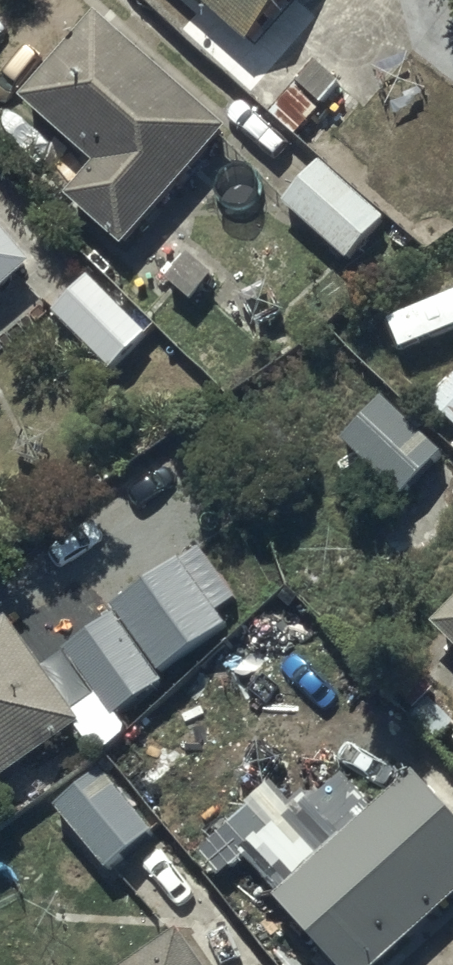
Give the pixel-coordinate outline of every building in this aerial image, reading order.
[(250,54),(299,0),(189,0),(250,54)] [(231,139),(100,25),(25,111),(95,173),(67,205),(127,258),(231,139)] [(320,173),(284,213),(349,270),(384,229),(320,173)] [(32,276),(0,237),(0,303),(32,276)] [(147,339),(90,287),(56,323),(113,376),(147,339)] [(444,374),(427,393),(435,401),(426,410),(452,435),(452,382),(444,374)] [(442,453),(381,399),(344,443),(403,497),(442,453)] [(114,622),(63,658),(114,729),(166,691),(160,682),(230,632),(221,619),(237,607),(197,552),(176,567),(178,570),(112,618),(114,622)] [(452,655),(452,620),(436,637),(452,655)] [(5,629),(0,632),(0,794),(82,732),(5,629)] [(100,780),(54,821),(110,885),(119,878),(116,875),(154,842),(100,780)] [(415,782),(272,906),(324,964),(395,964),(452,914),(452,823),(415,782)] [(180,941),(145,964),(196,964),(180,941)]
